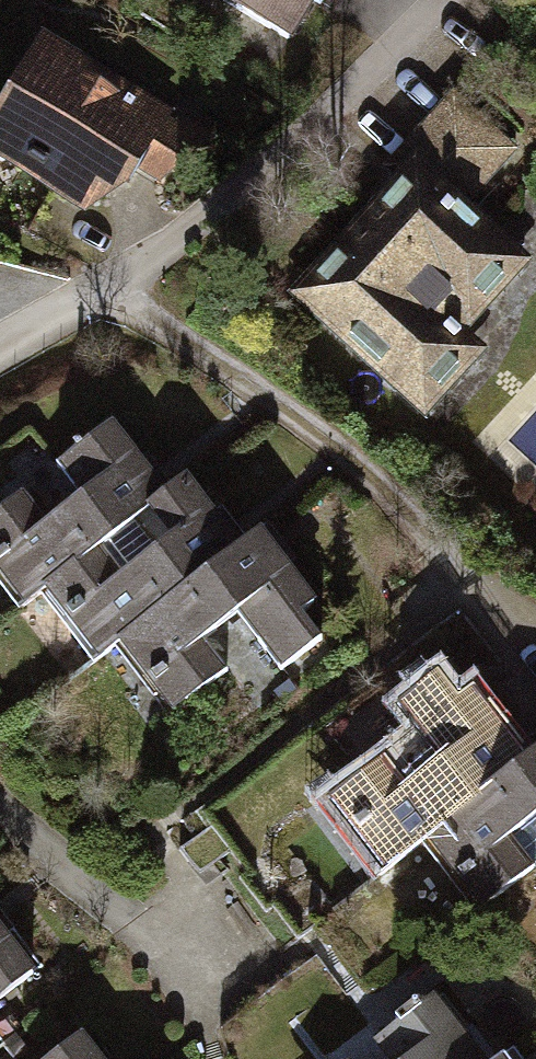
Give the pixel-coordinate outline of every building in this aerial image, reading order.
[(291,22),(303,0),(251,0),(291,22)] [(44,23),(0,103),(0,154),(86,209),(136,182),(142,169),(162,181),(221,132),(44,23)] [(419,155),(296,287),(436,417),(506,342),(477,314),(533,254),(481,206),(533,150),(459,81),(404,141),(419,155)] [(23,605),(48,586),(175,489),(119,416),(59,463),(80,490),(48,513),(27,486),(0,507),(0,574),(23,605)] [(48,586),(97,648),(110,638),(243,535),(195,473),(175,489),(48,586)] [(110,638),(170,715),(228,670),(200,634),(243,601),(288,659),(322,633),(302,608),(322,592),(264,517),(243,535),(110,638)] [(319,798),(382,876),(420,844),(534,752),(479,685),(469,694),(442,661),(399,696),(385,679),(326,727),(358,767),(319,798)] [(475,912),(535,863),(535,750),(534,752),(420,844),(475,912)] [(32,967),(0,927),(0,993),(32,967)] [(443,993),(392,1032),(382,1019),(338,1053),(343,1058),(493,1058),(443,993)] [(76,1026),(39,1056),(23,1036),(0,1055),(0,1058),(103,1058),(76,1026)] [(513,1050),(505,1058),(520,1058),(513,1050)]
